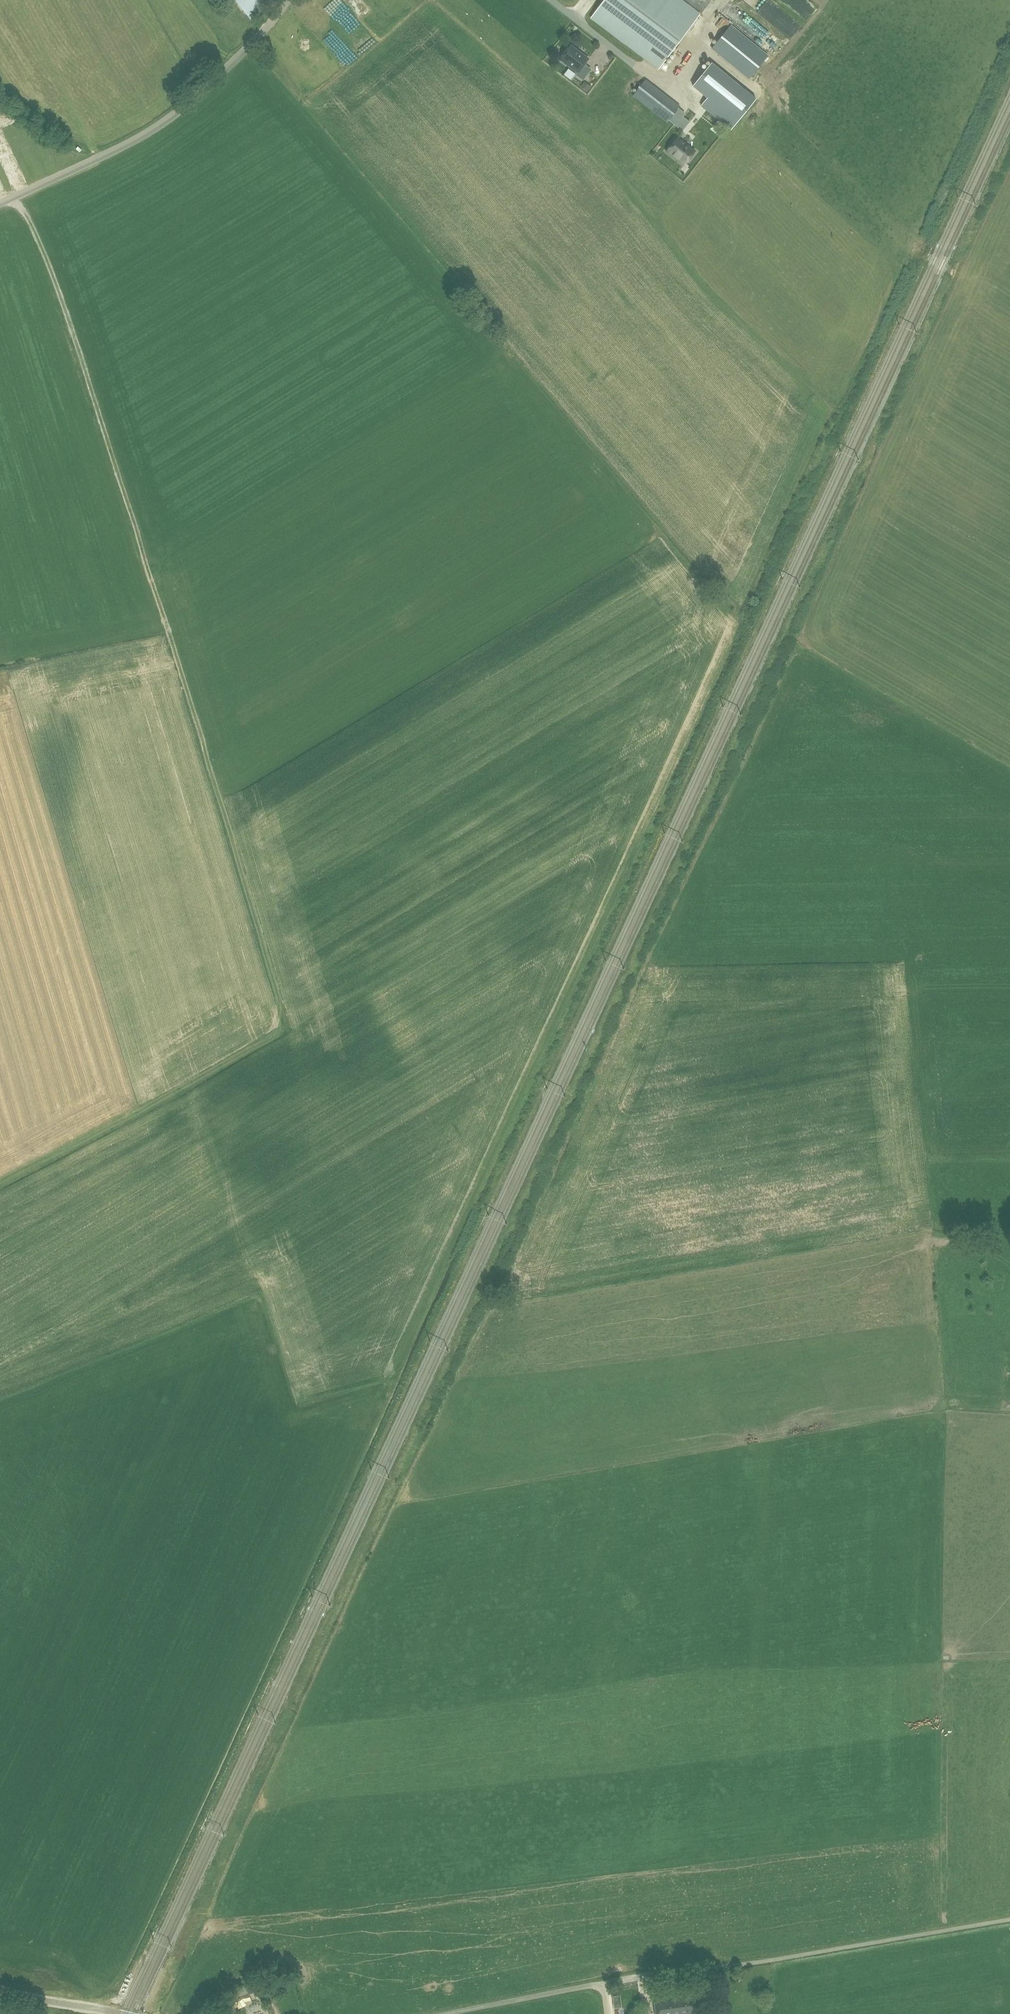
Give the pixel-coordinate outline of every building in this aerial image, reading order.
[(255,18),(269,5),(264,0),(239,0),(255,18)] [(590,19),(658,69),(699,14),(681,0),(605,0),(590,19)] [(788,35),(800,26),(794,17),(782,26),(788,35)] [(732,26),(713,48),(750,79),(769,56),(732,26)] [(571,45),(561,59),(579,73),(589,59),(571,45)] [(712,62),(692,86),(707,98),(701,105),(728,128),(730,130),(756,99),(712,62)] [(579,73),(586,79),(595,69),(588,63),(579,73)] [(680,106),(645,79),(633,95),(668,122),(670,120),(675,124),(682,115),(676,111),(680,106)] [(678,138),(667,151),(684,165),(695,152),(678,138)] [(657,2013),(704,2013),(701,1987),(685,1989),(685,1990),(654,1994),(657,2013)]
